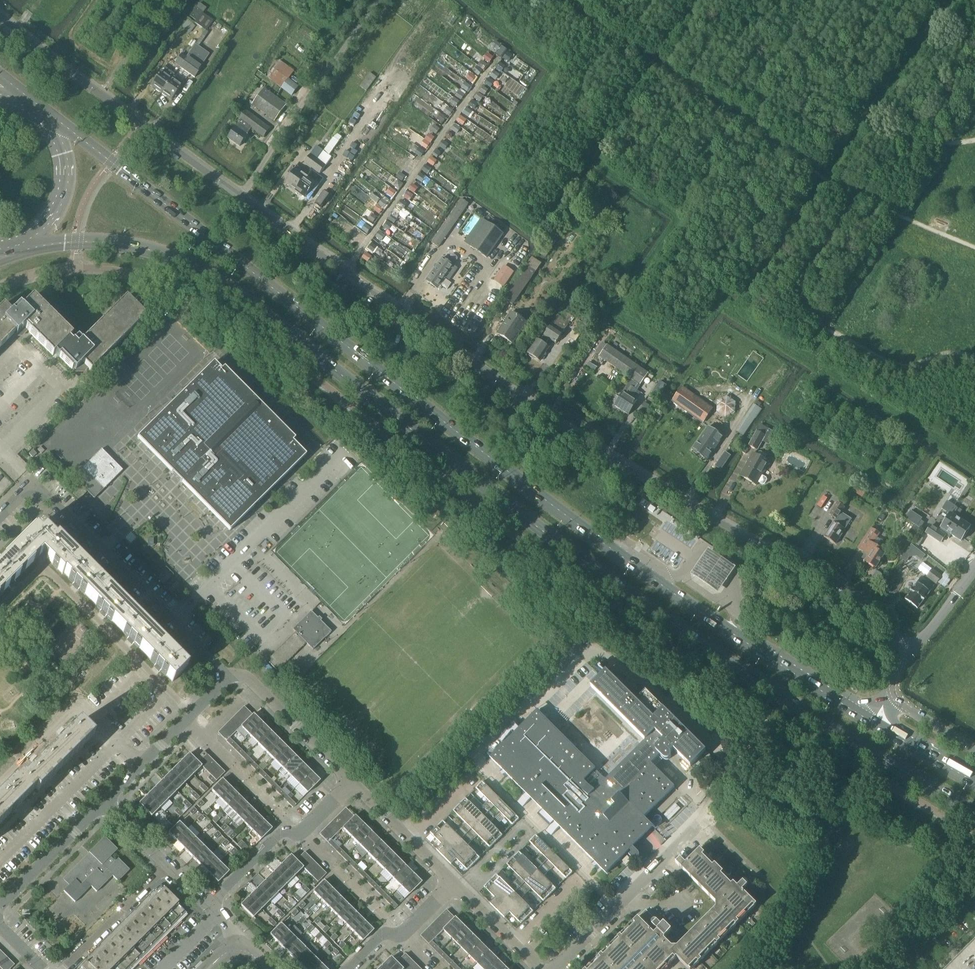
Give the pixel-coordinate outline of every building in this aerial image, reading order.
[(181,27),(189,34),(195,27),(187,20),(181,27)] [(501,45),(495,41),(492,47),(497,51),(501,45)] [(181,54),(180,55),(174,64),(194,78),(201,68),(199,67),(208,54),(195,45),(190,52),(186,49),(182,55),(181,54)] [(502,46),(496,54),(500,58),(506,49),(502,46)] [(512,55),(507,52),(503,58),(509,61),(512,55)] [(498,66),(503,70),(507,65),(502,61),(498,66)] [(160,92),(161,93),(172,77),(162,69),(150,85),(155,89),(155,90),(158,92),(160,92)] [(489,76),(495,80),(499,74),(494,70),(489,76)] [(376,77),(370,73),(360,86),(366,91),(376,77)] [(172,77),(161,93),(162,95),(165,97),(166,97),(169,99),(171,100),(183,84),(172,77)] [(488,78),(485,84),(490,88),(494,82),(488,78)] [(466,91),(470,86),(465,83),(462,88),(466,91)] [(484,96),(488,90),(483,86),(479,92),(484,95),(484,96)] [(252,105),(275,121),(286,105),(264,88),(252,105)] [(454,97),(460,100),(464,95),(458,91),(454,97)] [(479,92),(475,97),(480,101),(484,95),(479,92)] [(455,107),(459,102),(454,98),(451,103),(455,107)] [(453,111),(447,107),(443,113),(449,116),(453,111)] [(469,118),(473,113),(467,109),(463,114),(469,118)] [(251,128),(263,137),(270,128),(246,110),(244,112),(240,110),(237,115),(240,118),(239,119),(241,121),(228,139),(240,147),(248,135),(247,134),(251,128)] [(442,124),(447,118),(440,113),(436,119),(442,124)] [(460,116),(457,121),(463,125),(466,120),(460,116)] [(431,130),(436,134),(439,129),(434,125),(431,130)] [(451,130),(457,133),(460,128),(455,125),(451,130)] [(429,135),(426,139),(431,143),(434,138),(429,135)] [(323,152),(321,156),(320,156),(317,160),(323,151),(317,146),(304,163),(320,174),(332,157),(329,156),(339,142),(333,137),(323,152)] [(426,149),(429,144),(424,140),(421,145),(426,149)] [(445,150),(448,145),(443,141),(439,146),(445,150)] [(415,154),(420,157),(424,152),(419,149),(415,154)] [(438,149),(434,155),(439,158),(443,153),(438,149)] [(433,166),(437,162),(431,158),(428,162),(433,166)] [(407,165),(403,170),(408,173),(412,168),(407,165)] [(426,166),(423,171),(428,175),(431,170),(426,166)] [(290,188),(295,192),(306,176),(299,171),(301,169),(297,167),(296,169),(293,167),(289,173),(291,175),(285,183),(291,187),(290,188)] [(401,173),(397,178),(402,182),(406,176),(401,173)] [(422,182),(425,177),(420,173),(416,178),(422,182)] [(306,176),(295,192),(299,195),(300,194),(306,198),(312,190),(314,191),(319,185),(317,184),(319,181),(314,177),(312,180),(306,176)] [(395,181),(391,186),(397,190),(400,185),(395,181)] [(389,189),(386,195),(391,198),(394,193),(389,189)] [(315,204),(320,208),(330,195),(325,191),(315,204)] [(409,191),(405,196),(410,200),(414,194),(409,191)] [(380,196),(378,199),(379,201),(382,204),(385,204),(386,201),(386,199),(382,196),(380,196)] [(462,199),(450,217),(431,244),(438,248),(456,221),(468,204),(462,199)] [(403,209),(407,204),(401,200),(398,205),(403,209)] [(377,206),(373,212),(378,216),(383,210),(377,206)] [(399,215),(402,209),(397,206),(394,211),(399,215)] [(372,213),(367,219),(373,223),(377,217),(372,213)] [(394,223),(397,218),(392,214),(388,220),(394,223)] [(487,222),(470,247),(487,258),(504,234),(487,222)] [(391,226),(386,223),(382,228),(387,232),(391,226)] [(371,229),(365,225),(362,230),(367,234),(371,229)] [(381,232),(377,238),(382,241),(386,236),(381,232)] [(375,254),(380,247),(374,244),(369,250),(375,254)] [(366,253),(362,258),(368,262),(371,257),(366,253)] [(504,300),(512,306),(529,280),(543,260),(535,255),(504,300)] [(426,281),(438,289),(446,277),(449,280),(457,268),(442,258),(426,281)] [(12,335),(14,333),(15,332),(17,334),(22,334),(26,330),(51,355),(51,354),(52,356),(53,354),(54,355),(54,354),(58,358),(59,357),(70,368),(72,369),(73,368),(75,370),(84,370),(87,367),(89,370),(91,371),(92,370),(109,353),(144,318),(145,317),(144,316),(144,315),(127,299),(126,297),(124,299),(81,342),(77,338),(73,342),(71,343),(68,340),(70,338),(72,336),(70,335),(34,298),(32,297),(31,298),(21,308),(19,305),(12,313),(5,306),(3,305),(2,306),(0,308),(0,347),(12,335)] [(587,314),(593,318),(599,309),(593,305),(587,314)] [(565,312),(562,317),(557,315),(540,341),(537,339),(527,353),(529,355),(529,356),(532,358),(534,358),(540,361),(549,347),(546,345),(549,339),(556,344),(563,333),(573,317),(576,312),(569,308),(566,313),(565,312)] [(498,334),(512,343),(526,322),(512,312),(498,334)] [(648,373),(636,364),(607,345),(600,356),(621,371),(632,378),(614,406),(628,415),(637,402),(631,399),(648,373)] [(137,438),(192,494),(229,531),(305,456),(292,442),(294,440),(223,368),(221,371),(213,363),(137,438)] [(671,402),(675,404),(702,423),(713,408),(682,386),(679,384),(675,389),(678,392),(671,402)] [(735,413),(736,402),(727,396),(717,401),(716,412),(725,418),(735,413)] [(761,425),(757,432),(749,446),(758,451),(770,430),(761,425)] [(692,450),(707,460),(723,437),(708,427),(692,450)] [(25,449),(28,452),(48,433),(44,429),(25,449)] [(73,477),(80,485),(94,499),(122,470),(101,449),(73,477)] [(715,466),(720,470),(730,456),(725,452),(715,466)] [(752,453),(740,476),(756,485),(758,482),(762,485),(765,484),(767,480),(766,478),(761,476),(769,462),(752,453)] [(824,537),(835,544),(851,519),(841,512),(844,507),(837,503),(829,514),(836,518),(824,537)] [(905,519),(917,526),(921,520),(909,513),(905,519)] [(949,538),(951,535),(960,541),(970,527),(950,514),(938,531),(930,526),(926,533),(940,543),(945,536),(949,538)] [(907,532),(914,536),(915,537),(920,529),(912,524),(907,532)] [(39,525),(11,553),(26,568),(41,553),(61,573),(76,557),(56,538),(54,539),(48,534),(39,525)] [(857,548),(867,555),(868,555),(864,562),(876,569),(879,563),(880,563),(881,562),(880,561),(884,555),(879,552),(880,549),(873,544),(879,534),(871,528),(857,548)] [(735,570),(708,551),(690,576),(717,595),(735,570)] [(0,564),(0,594),(26,568),(11,553),(0,564)] [(104,585),(76,557),(61,573),(62,574),(63,573),(90,599),(104,585)] [(941,576),(936,573),(932,570),(927,577),(936,583),(941,576)] [(917,583),(929,593),(930,592),(929,592),(934,586),(921,577),(917,582),(917,583)] [(929,593),(917,583),(905,599),(917,609),(929,593)] [(131,612),(104,585),(90,599),(117,626),(131,612)] [(275,652),(266,661),(277,671),(306,643),(312,650),(331,632),(310,611),(292,630),(295,632),(275,652)] [(157,639),(131,612),(117,626),(143,653),(157,639)] [(186,667),(157,639),(143,653),(172,681),(186,667)] [(525,793),(600,867),(606,873),(626,853),(632,858),(632,859),(633,859),(634,860),(635,860),(636,860),(636,859),(637,859),(638,858),(639,857),(639,856),(639,855),(639,854),(638,853),(638,852),(632,847),(653,827),(644,818),(674,787),(651,764),(660,755),(663,759),(664,759),(665,760),(666,760),(667,760),(668,760),(669,759),(670,758),(671,757),(671,756),(671,755),(671,754),(670,753),(670,752),(673,749),(690,766),(706,751),(662,707),(645,690),(635,700),(606,670),(590,686),(645,741),(606,780),(596,769),(537,711),(490,758),(502,770),(500,771),(505,776),(507,774),(519,787),(525,793)] [(248,720),(252,715),(244,707),(239,711),(248,720)] [(235,715),(243,724),(248,720),(239,711),(235,715)] [(240,727),(249,735),(261,723),(253,714),(252,715),(248,720),(243,724),(240,727)] [(239,728),(240,727),(243,724),(235,715),(230,720),(239,728)] [(235,733),(239,728),(230,720),(226,724),(235,733)] [(79,722),(50,751),(64,765),(93,736),(79,722)] [(249,735),(257,744),(270,731),(261,723),(249,735)] [(230,737),(235,733),(226,724),(222,728),(230,737)] [(226,741),(230,737),(222,728),(217,733),(226,741)] [(257,744),(265,752),(278,739),(270,731),(257,744)] [(265,752),(274,760),(286,748),(278,739),(265,752)] [(228,744),(234,750),(238,747),(232,741),(228,744)] [(274,760),(282,768),(294,756),(286,748),(274,760)] [(237,752),(243,758),(246,755),(240,749),(237,752)] [(20,773),(36,788),(38,791),(38,790),(38,791),(64,765),(50,751),(25,776),(21,773),(20,773)] [(203,751),(195,760),(199,764),(208,756),(203,751)] [(189,754),(180,762),(193,774),(201,766),(199,764),(195,760),(189,754)] [(212,760),(208,756),(199,764),(201,766),(203,768),(212,760)] [(282,768),(290,777),(303,764),(294,756),(282,768)] [(245,760),(251,766),(254,763),(248,757),(245,760)] [(216,764),(212,760),(203,768),(208,772),(216,764)] [(180,762),(172,770),(185,783),(193,774),(180,762)] [(220,768),(216,764),(208,772),(210,775),(212,777),(220,768)] [(290,777),(299,785),(311,773),(303,764),(290,777)] [(253,769),(259,775),(262,772),(256,765),(253,769)] [(224,772),(220,768),(212,777),(216,781),(224,772)] [(172,770),(164,779),(176,791),(185,783),(172,770)] [(0,794),(0,824),(36,788),(20,773),(0,794)] [(311,773),(299,785),(307,793),(319,781),(311,773)] [(262,777),(268,783),(271,780),(265,774),(262,777)] [(216,781),(212,777),(210,775),(207,778),(213,784),(216,781)] [(164,779),(155,787),(168,800),(176,791),(164,779)] [(211,790),(218,797),(229,787),(222,779),(211,790)] [(270,785),(276,791),(279,788),(273,782),(270,785)] [(488,801),(483,806),(489,812),(494,807),(501,800),(486,785),(482,782),(476,788),(479,792),(488,801)] [(199,787),(204,792),(207,789),(202,784),(199,787)] [(155,787),(148,795),(160,807),(168,800),(155,787)] [(218,797),(227,806),(237,795),(229,787),(218,797)] [(278,794),(284,799),(287,796),(281,790),(278,794)] [(190,795),(196,801),(199,798),(193,792),(190,795)] [(160,807),(148,795),(139,804),(151,816),(160,807)] [(227,806),(235,814),(245,803),(237,795),(227,806)] [(290,799),(286,802),(292,808),(296,805),(290,799)] [(466,799),(459,805),(463,808),(478,823),(484,817),(489,812),(483,806),(478,811),(469,802),(466,799)] [(191,806),(185,800),(182,803),(188,809),(191,806)] [(494,807),(489,812),(495,818),(500,813),(509,822),(512,825),(519,819),(515,815),(501,800),(494,807)] [(235,814),(243,822),(254,811),(245,803),(235,814)] [(466,823),(460,829),(466,834),(471,829),(478,823),(463,808),(459,805),(453,811),(456,814),(466,823)] [(174,811),(180,817),(183,814),(177,808),(174,811)] [(349,821),(353,817),(345,808),(341,813),(349,821)] [(243,822),(251,830),(262,820),(254,811),(243,822)] [(484,817),(478,823),(493,838),(496,842),(502,835),(499,832),(490,823),(495,818),(489,812),(484,817)] [(336,817),(345,825),(349,821),(341,813),(336,817)] [(342,828),(350,837),(363,824),(354,816),(353,817),(349,821),(345,825),(342,828)] [(166,820),(172,825),(175,822),(169,817),(166,820)] [(340,830),(342,828),(345,825),(336,817),(332,821),(340,830)] [(262,820),(251,830),(260,840),(271,829),(262,820)] [(336,834),(340,830),(332,821),(328,826),(336,834)] [(443,821),(437,827),(440,831),(455,846),(461,840),(466,834),(460,829),(455,834),(446,825),(443,821)] [(168,833),(175,840),(186,830),(179,822),(168,833)] [(471,829),(466,834),(472,840),(477,835),(486,844),(490,848),(496,842),(493,838),(478,823),(471,829)] [(220,829),(224,833),(228,828),(224,824),(220,829)] [(350,837),(359,845),(371,833),(363,824),(350,837)] [(332,838),(336,834),(328,826),(323,830),(332,838)] [(436,850),(444,857),(455,846),(440,831),(437,827),(430,834),(434,837),(442,845),(436,850)] [(175,840),(184,849),(194,838),(186,830),(175,840)] [(327,843),(332,838),(323,830),(319,834),(327,843)] [(221,835),(217,832),(213,836),(217,840),(221,835)] [(359,845),(367,853),(379,841),(371,833),(359,845)] [(461,840),(455,846),(470,861),(473,864),(480,858),(476,855),(467,845),(472,840),(466,834),(461,840)] [(542,854),(537,859),(542,865),(548,860),(554,854),(539,839),(536,835),(529,842),(533,845),(542,854)] [(68,874),(62,880),(69,886),(63,891),(75,902),(86,891),(85,890),(89,885),(96,892),(108,881),(106,879),(111,875),(118,882),(129,870),(118,859),(115,862),(109,857),(117,850),(105,838),(89,853),(89,852),(89,853),(91,855),(86,859),(84,858),(68,874)] [(184,849),(192,857),(202,846),(194,838),(184,849)] [(236,845),(240,848),(246,854),(252,848),(249,844),(247,846),(241,841),(236,845)] [(367,853),(375,862),(388,849),(379,841),(367,853)] [(330,845),(336,851),(339,848),(333,842),(330,845)] [(192,857),(200,865),(211,854),(202,846),(192,857)] [(455,846),(444,857),(451,864),(456,859),(464,867),(467,870),(473,864),(470,861),(455,846)] [(375,862),(384,870),(396,858),(388,849),(375,862)] [(595,965),(591,968),(665,968),(667,966),(668,967),(669,965),(676,957),(688,968),(694,963),(696,965),(704,957),(702,955),(707,950),(712,945),(714,947),(723,939),(721,936),(726,931),(731,926),(733,928),(737,924),(735,922),(750,907),(752,909),(756,905),(742,891),(747,886),(748,885),(748,884),(748,883),(748,882),(747,882),(747,881),(746,881),(745,881),(745,880),(744,881),(743,881),(737,887),(733,883),(731,885),(721,875),(723,872),(715,864),(712,866),(702,856),(704,854),(700,849),(685,864),(680,859),(679,858),(677,858),(676,859),(675,860),(675,861),(675,862),(676,863),(681,868),(716,903),(715,908),(677,947),(673,947),(664,939),(671,931),(664,924),(662,926),(657,921),(656,920),(655,920),(654,920),(653,920),(652,921),(649,918),(651,915),(646,910),(637,918),(639,920),(602,958),(595,965)] [(338,854),(344,859),(347,856),(341,850),(338,854)] [(304,852),(296,861),(300,865),(308,856),(304,852)] [(519,852),(513,858),(516,862),(531,877),(537,870),(542,865),(537,859),(531,864),(522,855),(519,852)] [(200,865),(208,873),(219,863),(211,854),(200,865)] [(548,860),(542,865),(548,871),(553,866),(562,875),(566,879),(572,872),(569,869),(554,854),(548,860)] [(290,855),(282,864),(294,876),(303,868),(300,865),(296,861),(290,855)] [(631,860),(627,855),(622,860),(626,864),(631,860)] [(313,861),(308,856),(300,865),(303,868),(304,869),(313,861)] [(384,870),(392,878),(404,866),(396,858),(384,870)] [(519,877),(514,882),(520,888),(525,883),(531,877),(516,862),(513,858),(507,864),(510,868),(519,877)] [(347,862),(353,868),(356,865),(350,859),(347,862)] [(317,865),(313,861),(304,869),(309,874),(317,865)] [(219,863),(208,873),(218,883),(228,872),(219,863)] [(282,864),(274,872),(286,884),(294,876),(282,864)] [(322,870),(317,865),(309,874),(312,877),(313,878),(322,870)] [(537,870),(531,877),(546,892),(550,895),(556,889),(552,885),(543,876),(548,871),(542,865),(537,870)] [(392,878),(400,887),(413,874),(404,866),(392,878)] [(355,870),(361,876),(364,873),(358,867),(355,870)] [(326,874),(322,870),(313,878),(318,882),(326,874)] [(274,872),(265,880),(278,893),(286,884),(274,872)] [(413,874),(400,887),(408,895),(421,882),(413,874)] [(363,878),(369,885),(372,881),(366,875),(363,878)] [(496,875),(490,881),(494,884),(509,899),(515,893),(520,888),(514,882),(509,887),(500,878),(496,875)] [(318,882),(313,878),(312,877),(309,880),(315,885),(318,882)] [(525,883),(520,888),(526,894),(531,889),(540,898),(543,901),(550,895),(546,892),(531,877),(525,883)] [(265,880),(257,888),(270,901),(278,893),(265,880)] [(312,892),(320,899),(330,888),(323,881),(312,892)] [(490,903),(497,911),(509,899),(494,884),(490,881),(484,887),(487,890),(495,898),(490,903)] [(372,887),(377,893),(381,890),(375,884),(372,887)] [(300,888),(306,894),(309,891),(303,885),(300,888)] [(158,886),(152,893),(156,897),(165,906),(173,898),(164,889),(162,890),(158,886)] [(257,888),(249,897),(261,909),(270,901),(257,888)] [(320,899),(328,907),(339,897),(330,888),(320,899)] [(515,893),(509,899),(523,914),(527,918),(533,911),(530,908),(521,899),(526,894),(520,888),(515,893)] [(380,895),(386,901),(389,898),(383,892),(380,895)] [(152,893),(144,900),(149,904),(158,913),(165,906),(156,897),(152,893)] [(292,896),(298,902),(301,899),(295,893),(292,896)] [(261,909),(249,897),(240,905),(253,918),(261,909)] [(328,907),(336,915),(347,905),(339,897),(328,907)] [(170,911),(177,918),(184,911),(177,904),(178,903),(173,898),(165,906),(170,911)] [(509,899),(497,911),(504,918),(510,913),(517,920),(521,924),(527,918),(523,914),(509,899)] [(144,900),(137,908),(141,912),(150,921),(158,913),(149,904),(144,900)] [(391,900),(388,903),(394,909),(397,906),(391,900)] [(284,905),(289,910),(292,907),(287,902),(284,905)] [(336,915),(344,923),(355,913),(347,905),(336,915)] [(163,918),(170,925),(177,918),(170,911),(165,906),(158,913),(163,918)] [(137,908),(129,915),(133,919),(142,928),(150,921),(141,912),(137,908)] [(275,913),(281,919),(284,916),(279,910),(275,913)] [(451,923),(455,918),(446,910),(442,914),(451,923)] [(155,926),(162,933),(170,925),(163,918),(158,913),(150,921),(155,926)] [(344,923),(353,932),(363,921),(355,913),(344,923)] [(438,918),(446,927),(451,923),(442,914),(438,918)] [(129,915),(122,923),(126,927),(135,936),(142,928),(133,919),(129,915)] [(443,930),(452,938),(464,926),(456,917),(455,918),(451,923),(446,927),(443,930)] [(267,921),(273,927),(276,924),(270,918),(267,921)] [(442,931),(443,930),(446,927),(438,918),(433,923),(442,931)] [(147,934),(154,941),(162,933),(155,926),(150,921),(142,928),(147,934)] [(363,921),(353,932),(362,941),(373,931),(363,921)] [(122,923),(114,930),(118,934),(127,943),(135,936),(126,927),(122,923)] [(438,936),(442,931),(433,923),(429,927),(438,936)] [(269,935),(277,942),(288,931),(280,924),(269,935)] [(321,930),(325,934),(330,930),(326,926),(321,930)] [(452,938),(460,947),(473,934),(464,926),(452,938)] [(433,940),(438,936),(429,927),(425,931),(433,940)] [(140,941),(147,948),(154,941),(147,934),(142,928),(135,936),(140,941)] [(114,930),(107,937),(111,942),(120,951),(127,943),(118,934),(114,930)] [(277,942),(285,950),(296,940),(288,931),(277,942)] [(429,944),(433,940),(425,931),(421,936),(429,944)] [(323,937),(319,933),(314,937),(318,941),(323,937)] [(460,947),(469,955),(481,943),(473,934),(460,947)] [(132,949),(139,956),(147,948),(140,941),(135,936),(127,943),(132,949)] [(107,937),(99,945),(104,949),(113,958),(120,951),(111,942),(107,937)] [(285,950),(293,958),(304,948),(296,940),(285,950)] [(330,944),(327,941),(316,952),(319,955),(330,944)] [(125,956),(132,963),(139,956),(132,949),(127,943),(120,951),(125,956)] [(469,955),(477,963),(489,951),(481,943),(469,955)] [(432,947),(438,953),(441,950),(435,944),(432,947)] [(99,945),(91,953),(96,957),(105,966),(113,958),(104,949),(99,945)] [(964,957),(961,955),(956,961),(958,963),(952,968),(974,968),(974,946),(964,957)] [(293,958),(301,967),(312,956),(304,948),(293,958)] [(335,949),(330,953),(331,954),(340,963),(344,959),(335,949)] [(124,968),(126,968),(132,963),(125,956),(120,951),(113,958),(118,963),(124,968)] [(483,968),(488,968),(492,965),(498,959),(489,951),(477,963),(483,968)] [(440,955),(446,961),(449,958),(443,952),(440,955)] [(84,960),(88,964),(93,968),(101,968),(105,966),(96,957),(91,953),(84,960)] [(406,954),(397,962),(400,965),(402,966),(410,958),(406,954)] [(5,956),(0,961),(0,968),(1,968),(9,960),(5,956)] [(304,968),(316,968),(321,964),(312,956),(301,967),(304,968)] [(383,965),(387,968),(404,968),(402,966),(400,965),(397,962),(392,957),(383,965)] [(118,963),(113,958),(105,966),(108,968),(124,968),(118,963)] [(410,958),(402,966),(404,968),(408,968),(414,962),(410,958)] [(506,967),(498,959),(492,965),(488,968),(504,968),(506,967)] [(9,960),(1,968),(10,968),(14,965),(9,960)] [(88,964),(84,960),(75,968),(93,968),(88,964)] [(454,968),(455,968),(457,966),(451,960),(448,963),(454,968)]
